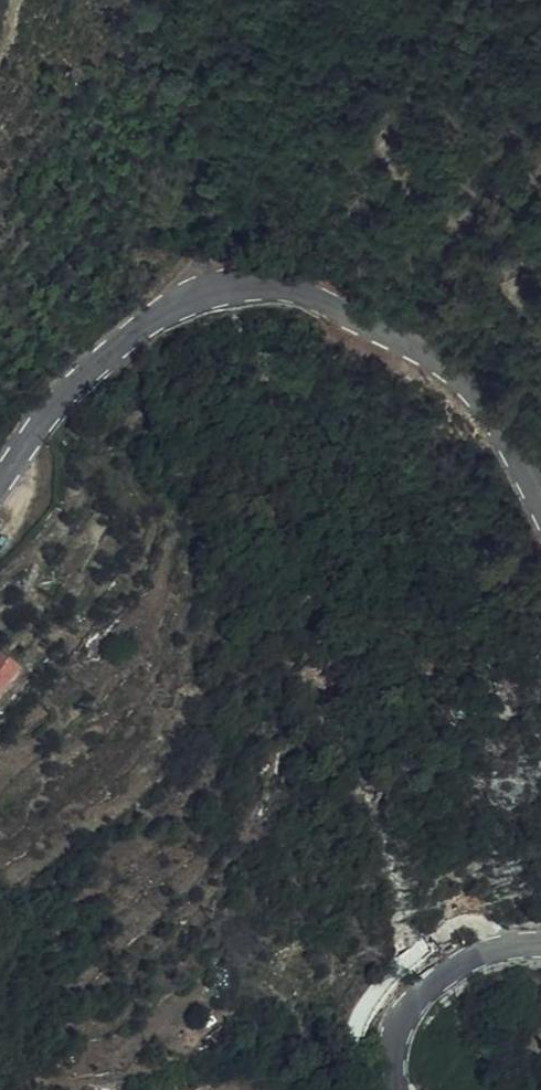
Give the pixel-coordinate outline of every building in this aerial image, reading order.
[(13,679),(17,673),(0,658),(0,671),(13,679)] [(0,671),(0,700),(20,676),(17,673),(13,679),(0,671)]
